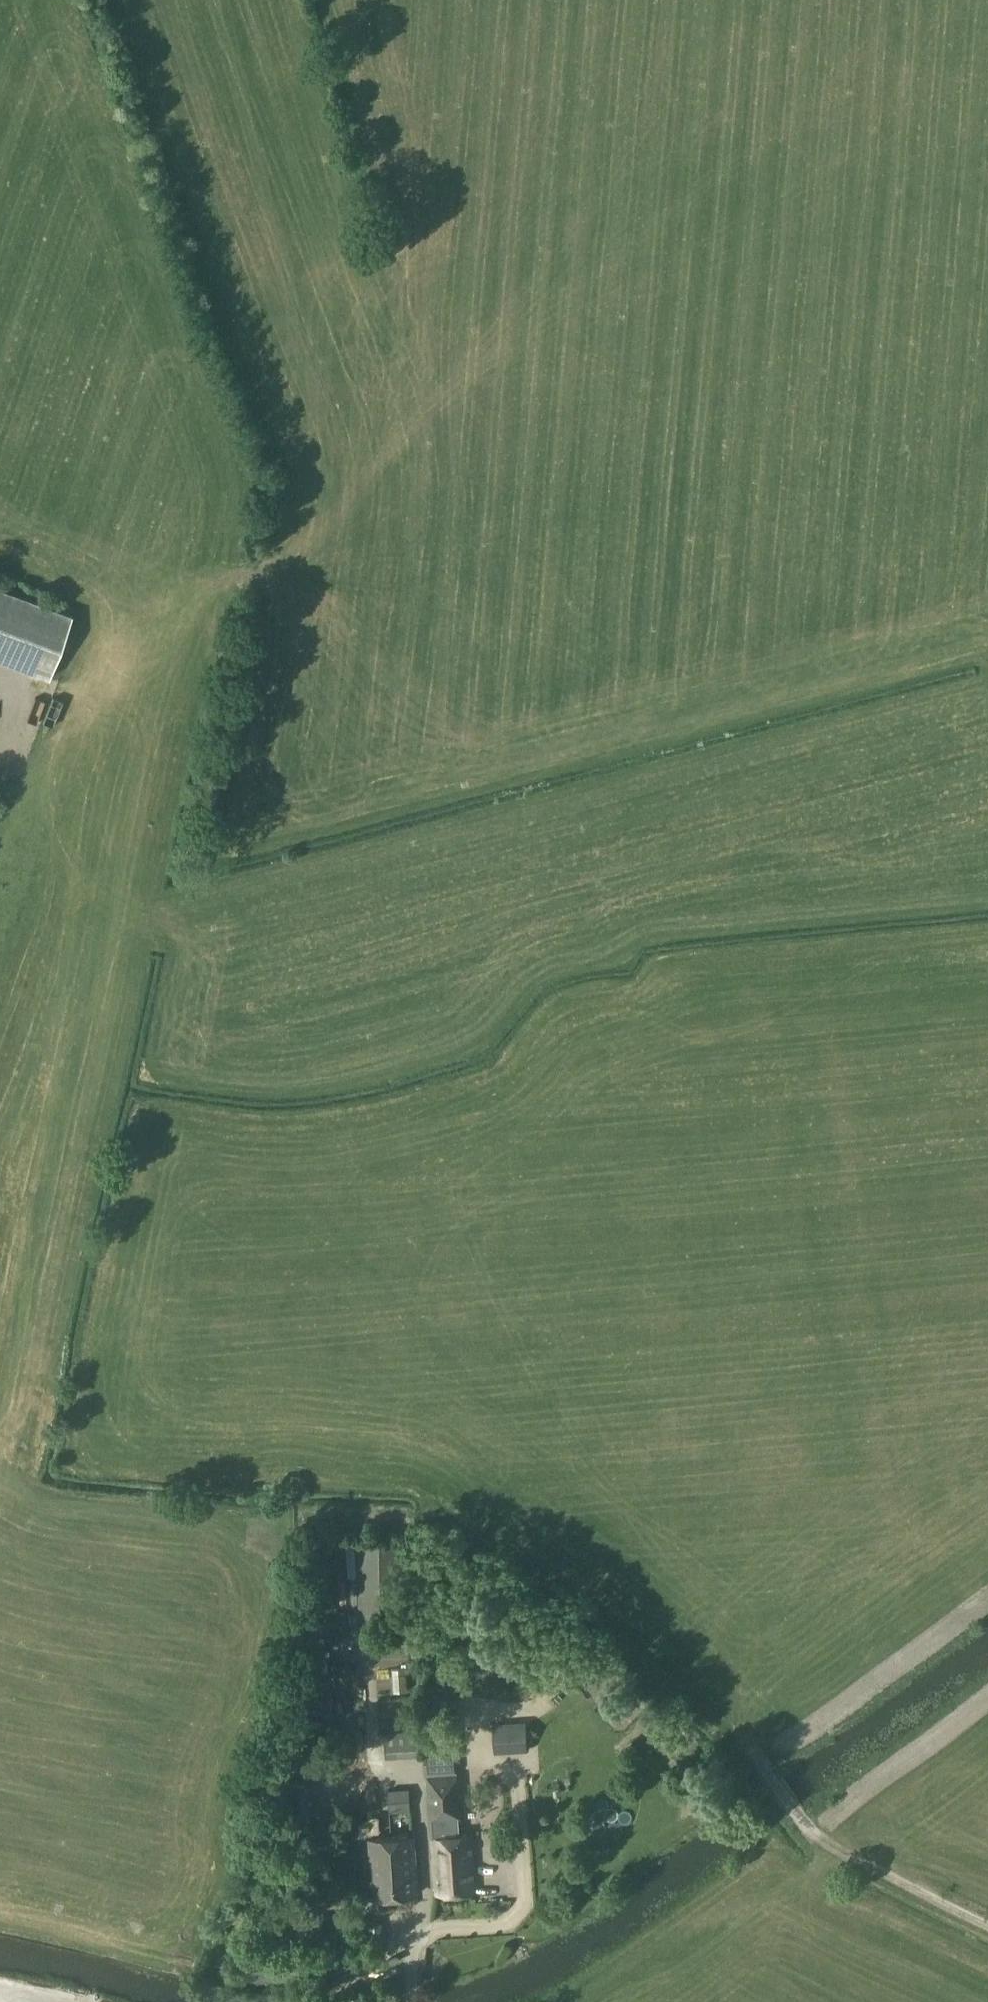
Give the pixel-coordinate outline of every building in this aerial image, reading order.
[(0,590),(0,660),(49,678),(73,618),(0,590)] [(524,1721),(491,1722),(492,1751),(525,1750),(524,1721)] [(407,1732),(386,1732),(386,1756),(407,1756),(407,1732)] [(454,1776),(428,1778),(436,1893),(474,1891),(470,1834),(458,1835),(454,1776)] [(381,1785),(382,1809),(403,1808),(402,1783),(381,1785)] [(416,1893),(412,1836),(370,1839),(374,1896),(416,1893)]
